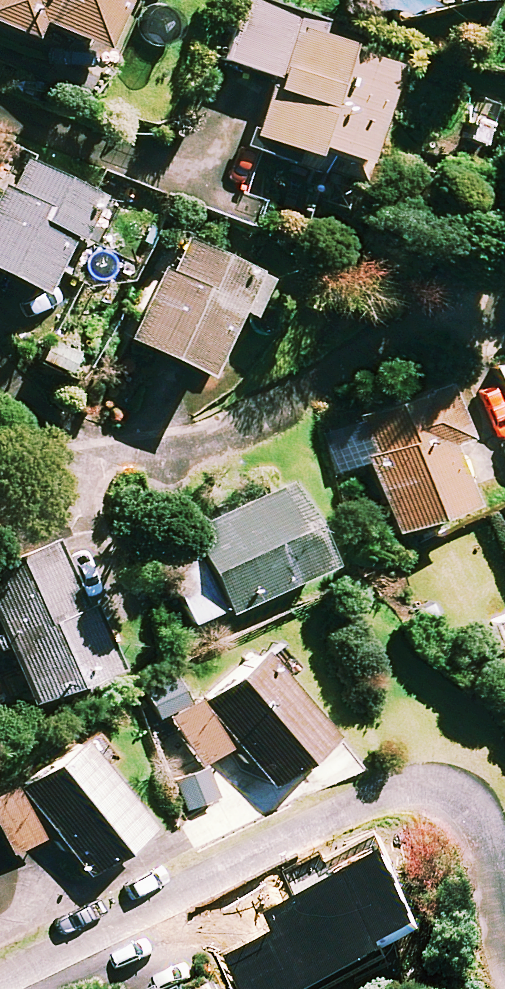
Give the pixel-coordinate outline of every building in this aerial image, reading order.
[(28,32),(36,14),(96,40),(114,0),(0,0),(0,19),(28,32)] [(391,55),(249,8),(232,60),(272,73),(264,98),(238,89),(221,140),(255,151),(256,148),(307,164),(314,142),(358,157),(391,55)] [(20,150),(0,187),(0,266),(35,285),(89,188),(20,150)] [(263,272),(180,231),(129,332),(199,367),(232,302),(245,308),(263,272)] [(496,366),(504,386),(504,362),(496,366)] [(440,377),(314,429),(328,464),(366,449),(374,468),(367,471),(390,526),(466,494),(442,434),(460,427),(440,377)] [(322,560),(279,478),(184,527),(204,566),(174,581),(196,625),(322,560)] [(46,532),(0,554),(0,636),(31,698),(108,660),(46,532)] [(330,731),(257,645),(167,720),(203,764),(233,738),(270,782),(330,731)] [(146,821),(80,737),(19,785),(85,869),(146,821)] [(14,785),(0,793),(0,831),(11,852),(41,836),(14,785)]
